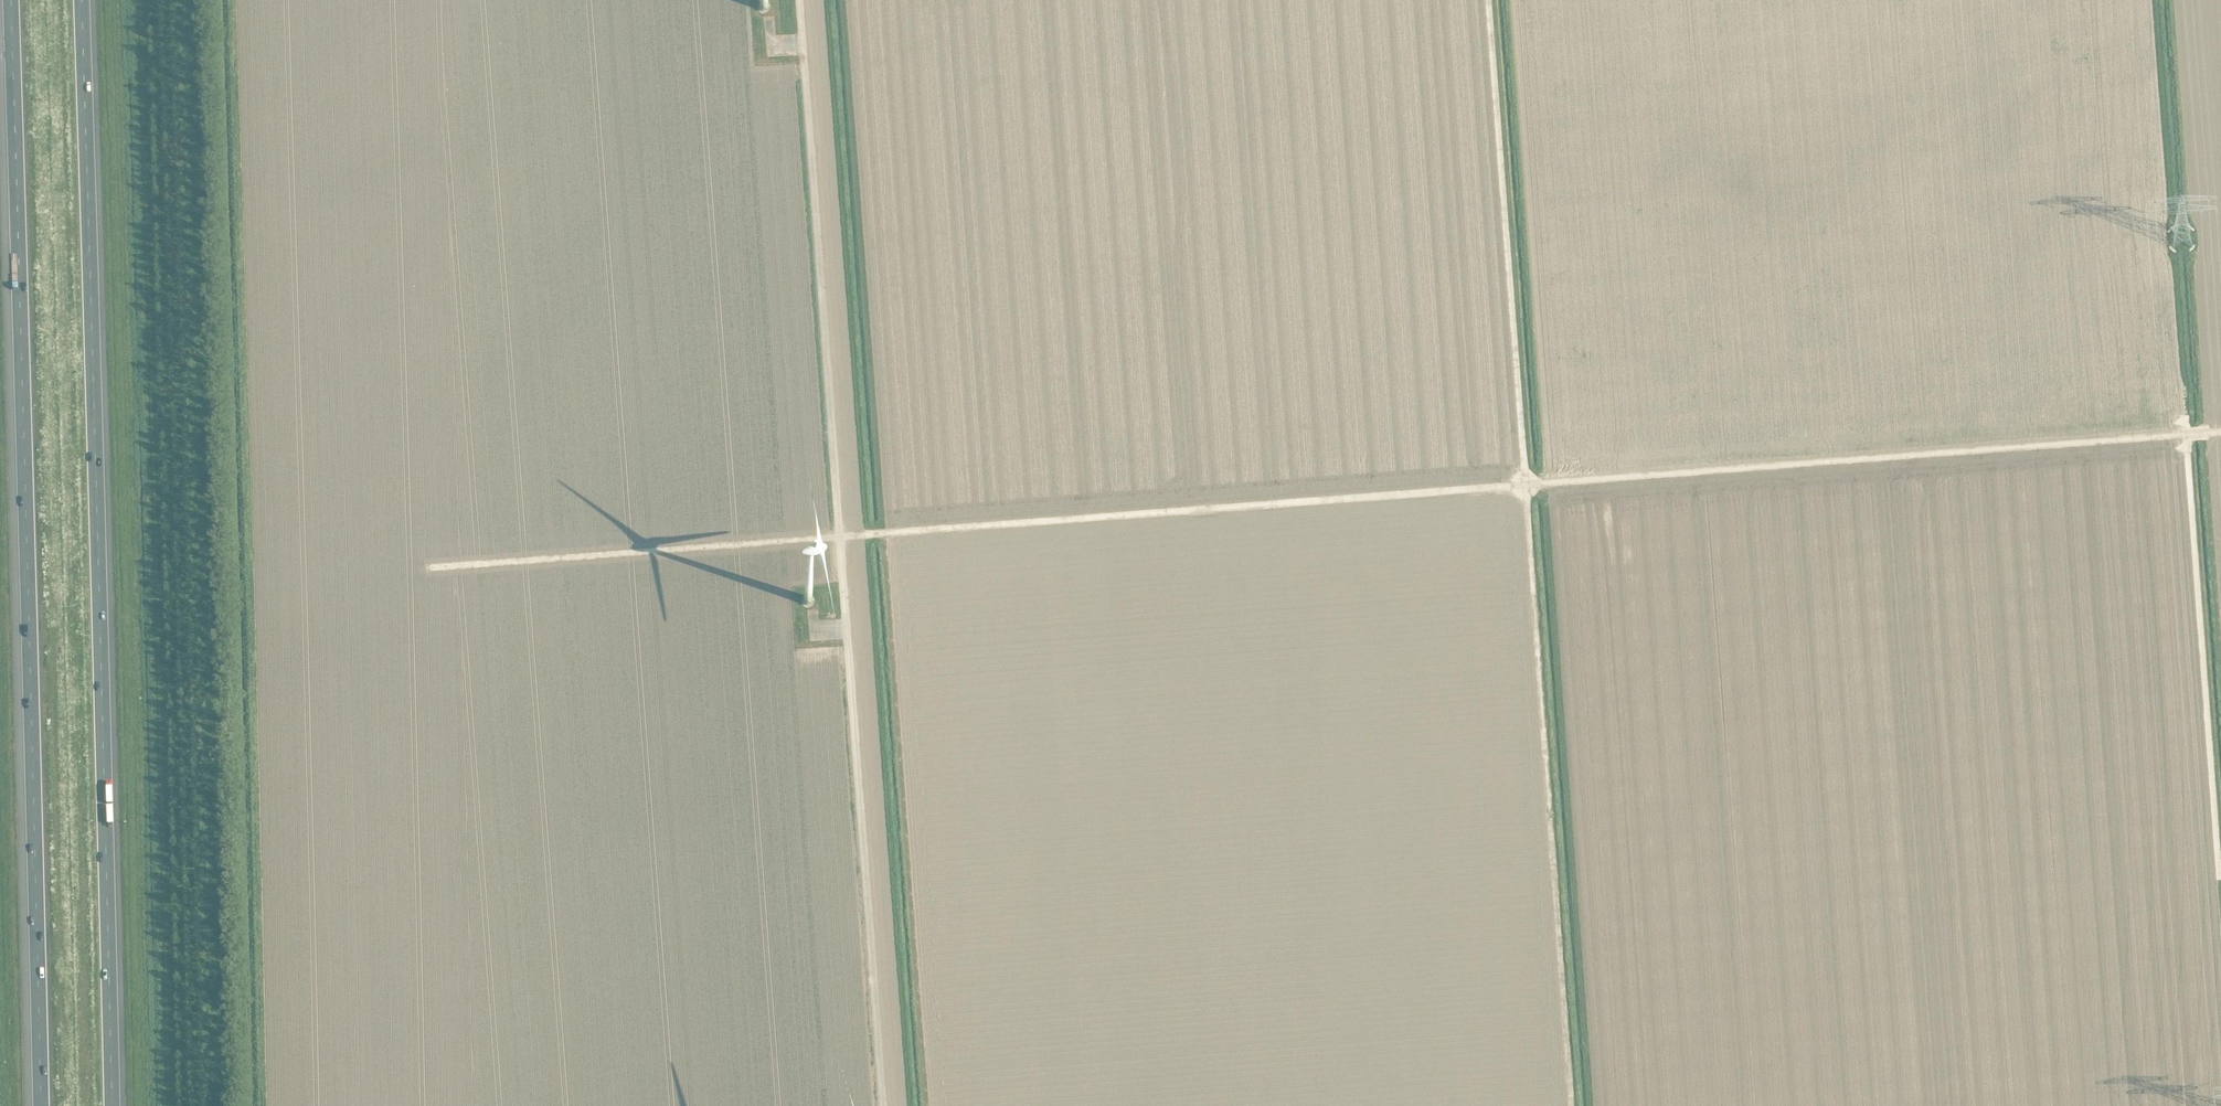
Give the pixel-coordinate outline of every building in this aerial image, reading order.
[(767,3),(766,2),(765,2),(764,1),(762,2),(761,2),(761,3),(760,4),(759,5),(759,6),(759,7),(760,9),(761,9),(761,10),(762,10),(764,11),(765,11),(766,10),(767,9),(768,8),(768,7),(768,6),(768,5),(768,4),(767,3)] [(804,598),(803,599),(803,600),(803,602),(804,603),(805,604),(806,604),(806,605),(808,605),(809,605),(810,604),(811,604),(812,603),(812,601),(812,600),(812,599),(812,598),(811,597),(810,596),(809,596),(808,596),(806,596),(805,597),(804,598)]
